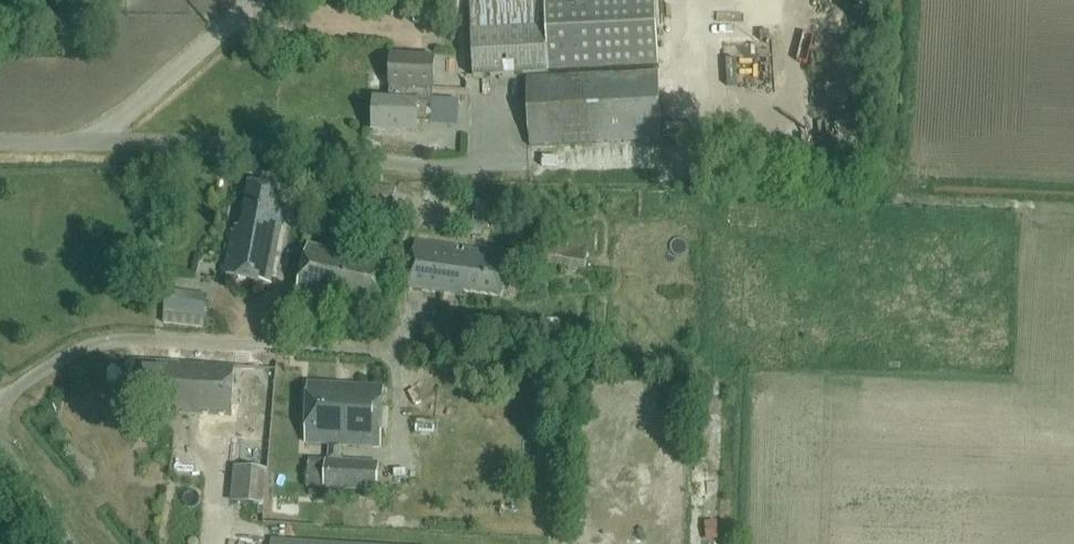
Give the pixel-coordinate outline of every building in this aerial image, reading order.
[(655,0),(529,0),(470,3),(474,80),(526,77),(530,147),(662,140),(655,0)] [(473,77),(471,34),(455,35),(458,77),(473,77)] [(435,58),(391,56),(389,99),(375,98),(373,132),(418,134),(418,124),(432,124),(435,58)] [(436,122),(458,122),(458,97),(436,97),(436,122)] [(460,129),(444,130),(446,148),(462,146),(460,129)] [(289,192),(249,185),(240,233),(232,232),(223,276),(271,285),(289,192)] [(396,189),(369,185),(365,213),(392,217),(396,189)] [(495,207),(466,203),(462,234),(480,236),(482,229),(492,230),(495,207)] [(489,256),(415,245),(409,283),(502,297),(508,257),(489,254),(489,256)] [(336,252),(309,246),(299,291),(330,298),(327,309),(376,320),(389,260),(337,248),(336,252)] [(587,255),(539,246),(536,264),(584,272),(587,255)] [(206,307),(165,303),(163,325),(204,330),(206,307)] [(232,368),(136,366),(135,406),(177,407),(177,415),(231,416),(232,368)] [(383,389),(309,385),(306,444),(380,448),(383,389)] [(378,464),(309,460),(307,489),(376,493),(378,464)] [(267,471),(234,468),(231,504),(264,506),(267,471)]
